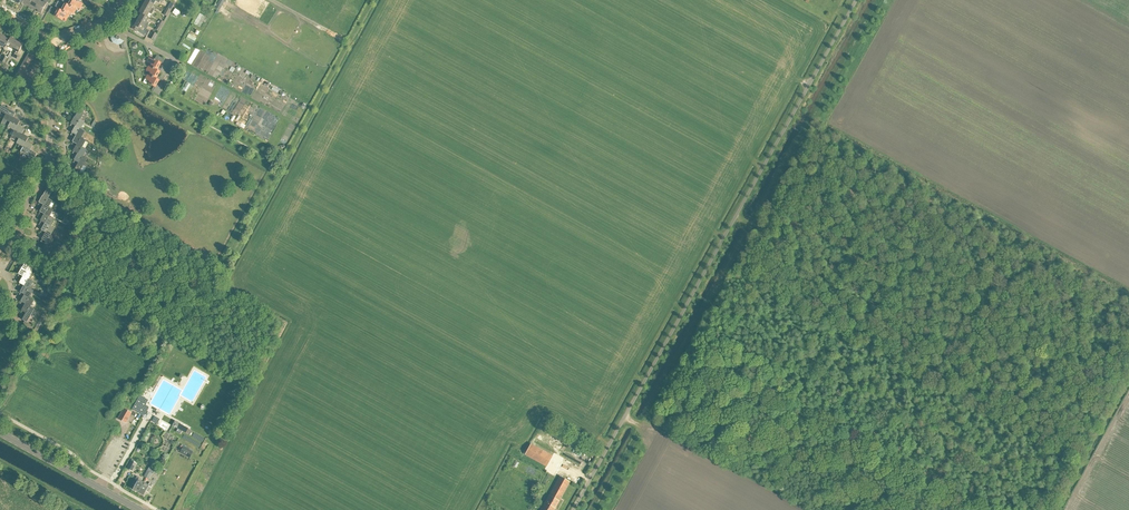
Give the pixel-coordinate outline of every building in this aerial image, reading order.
[(40,1),(38,0),(32,0),(29,7),(32,9),(33,8),(35,9),(40,1)] [(35,9),(38,10),(37,11),(41,14),(47,2),(48,3),(50,0),(45,0),(43,3),(40,1),(35,9)] [(74,9),(76,7),(80,9),(83,4),(75,0),(70,0),(68,5),(74,9)] [(141,6),(153,12),(154,10),(152,8),(154,5),(146,0),(145,3),(144,2),(141,6)] [(219,11),(226,0),(225,0),(220,0),(215,8),(219,11)] [(68,5),(65,3),(61,10),(61,11),(68,14),(69,12),(73,15),(76,10),(74,9),(68,5)] [(139,13),(141,14),(147,17),(149,13),(152,15),(153,12),(141,6),(139,10),(141,10),(139,13)] [(58,9),(54,16),(61,20),(62,17),(67,20),(69,15),(68,14),(61,11),(61,10),(58,9)] [(146,24),(148,26),(150,23),(147,22),(149,18),(147,17),(141,14),(140,16),(139,16),(137,19),(138,20),(146,24)] [(146,24),(138,20),(136,22),(135,22),(132,28),(137,31),(143,34),(143,35),(146,37),(150,31),(146,29),(148,26),(146,24)] [(117,37),(116,37),(112,35),(111,39),(113,43),(117,45),(121,45),(124,42),(120,39),(120,38),(120,37),(119,37),(119,36),(118,36),(117,36),(117,37)] [(0,42),(0,48),(1,46),(5,48),(9,40),(7,39),(7,38),(4,36),(3,37),(0,42)] [(12,49),(17,42),(14,40),(15,39),(11,37),(9,40),(5,48),(4,50),(5,51),(6,51),(7,50),(9,47),(12,49)] [(19,43),(17,42),(12,49),(16,51),(13,57),(17,59),(18,56),(17,55),(23,44),(20,42),(19,43)] [(147,62),(150,64),(149,66),(151,66),(157,70),(159,68),(161,63),(156,60),(150,57),(147,62)] [(151,66),(149,66),(146,71),(149,72),(148,74),(156,79),(158,77),(160,72),(157,70),(151,66)] [(159,81),(156,79),(148,74),(145,79),(147,80),(148,84),(154,87),(151,91),(153,92),(157,85),(159,81)] [(183,89),(188,91),(191,83),(187,81),(183,89)] [(161,83),(159,87),(157,85),(153,92),(159,95),(164,85),(161,83)] [(13,118),(16,113),(11,111),(12,109),(8,106),(7,108),(2,106),(0,109),(0,111),(6,114),(9,116),(13,118)] [(84,113),(85,109),(82,107),(80,111),(79,110),(76,115),(74,114),(72,118),(74,119),(71,124),(76,126),(80,120),(84,122),(87,115),(84,113)] [(16,113),(13,118),(9,116),(6,114),(4,119),(10,122),(18,126),(20,121),(16,119),(18,115),(16,113)] [(77,136),(81,129),(84,122),(80,120),(76,126),(71,124),(70,126),(75,128),(72,133),(77,136)] [(20,121),(18,126),(10,122),(8,127),(15,131),(22,134),(24,130),(20,127),(22,123),(20,121)] [(77,145),(81,138),(85,131),(81,129),(77,136),(72,133),(71,135),(75,137),(73,142),(77,145)] [(22,134),(15,131),(12,135),(19,139),(26,142),(29,138),(24,135),(26,130),(24,130),(22,134)] [(29,138),(26,142),(19,139),(17,143),(23,147),(30,151),(33,146),(28,144),(31,139),(29,138)] [(78,154),(82,147),(86,140),(81,138),(77,145),(73,142),(72,144),(76,147),(74,152),(78,154)] [(30,151),(23,147),(21,151),(35,159),(37,154),(32,152),(35,147),(33,146),(30,151)] [(79,163),(83,156),(87,150),(82,147),(78,154),(74,152),(72,154),(77,156),(74,161),(79,163)] [(79,163),(74,161),(73,163),(78,165),(75,170),(80,173),(87,159),(83,156),(79,163)] [(44,205),(48,199),(52,192),(47,189),(44,194),(42,192),(40,197),(42,198),(39,203),(44,205)] [(45,215),(49,208),(52,201),(48,199),(44,205),(39,203),(38,205),(43,207),(40,212),(45,215)] [(45,224),(49,217),(53,210),(49,208),(45,215),(40,212),(39,214),(43,217),(41,221),(45,224)] [(46,233),(50,226),(54,219),(49,217),(45,224),(41,221),(39,223),(44,226),(41,230),(46,233)] [(47,242),(51,235),(54,229),(50,226),(46,233),(41,230),(40,233),(45,235),(42,240),(47,242)] [(51,235),(47,242),(42,240),(41,242),(45,244),(40,252),(48,256),(53,246),(54,247),(58,240),(51,235)] [(23,277),(27,270),(31,263),(26,261),(24,265),(22,264),(19,268),(21,270),(19,274),(23,277)] [(24,286),(28,279),(32,272),(27,270),(23,277),(19,274),(18,276),(22,279),(20,283),(24,286)] [(25,295),(29,288),(31,285),(33,282),(28,279),(24,286),(20,283),(19,285),(23,288),(20,293),(25,295)] [(34,286),(31,285),(29,288),(25,295),(20,293),(19,295),(24,297),(21,302),(26,304),(30,297),(33,291),(32,290),(34,286)] [(26,313),(30,307),(34,300),(30,297),(26,304),(21,302),(20,304),(25,306),(22,311),(26,313)] [(26,313),(22,311),(21,313),(25,315),(23,320),(27,323),(35,309),(30,307),(26,313)] [(147,411),(149,409),(148,407),(146,405),(148,400),(140,396),(132,409),(142,415),(144,414),(145,415),(147,414),(148,412),(147,411)] [(118,419),(126,424),(132,413),(131,412),(124,408),(118,419)] [(190,436),(192,431),(186,427),(175,421),(172,426),(183,432),(190,436)] [(546,467),(552,456),(531,444),(525,455),(546,467)] [(183,447),(180,453),(189,458),(192,452),(183,447)] [(132,459),(131,461),(126,469),(132,472),(137,464),(134,462),(135,461),(132,459)] [(150,472),(152,474),(154,470),(149,467),(144,476),(147,478),(150,472)] [(138,492),(144,483),(139,480),(140,478),(137,476),(136,479),(133,485),(135,486),(133,490),(138,492)] [(570,482),(559,476),(540,509),(554,509),(570,482)] [(150,483),(148,485),(144,483),(138,492),(144,495),(146,491),(148,493),(151,488),(153,484),(150,483)]
